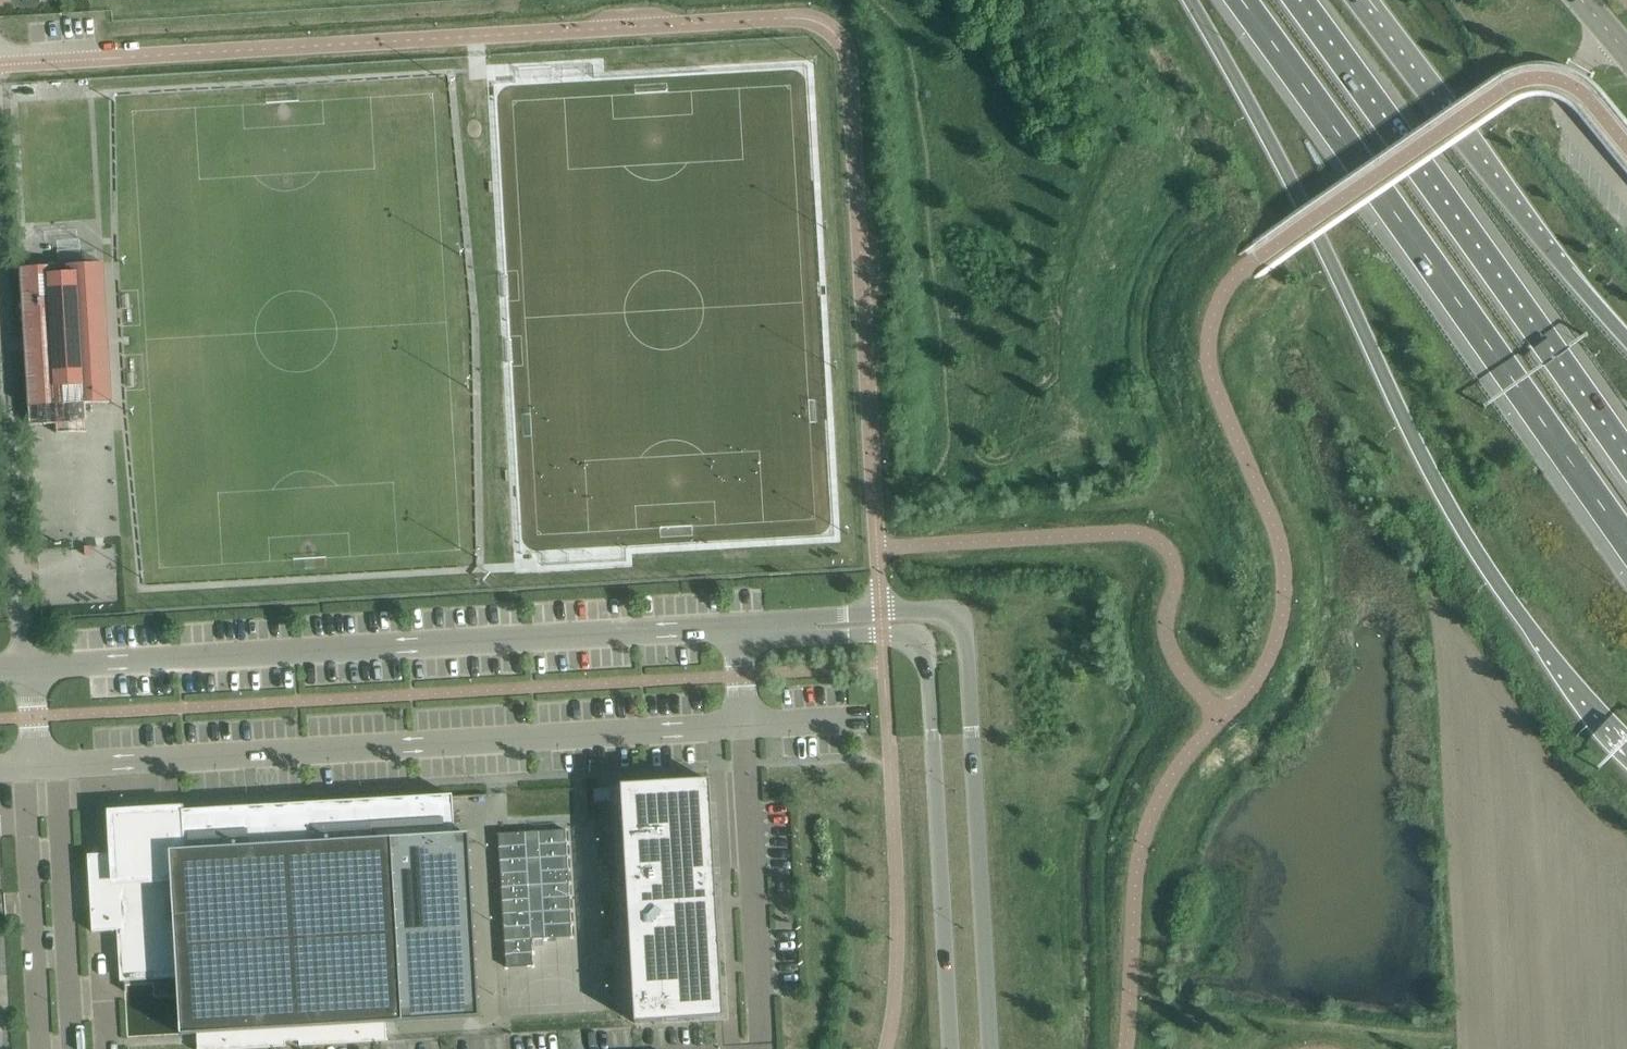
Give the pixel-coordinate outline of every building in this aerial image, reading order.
[(25,351),(30,426),(56,424),(57,434),(87,432),(87,431),(86,431),(85,423),(87,423),(86,404),(112,403),(112,401),(107,402),(104,349),(82,350),(82,337),(103,336),(98,265),(104,265),(104,263),(67,265),(68,274),(57,274),(57,267),(57,266),(20,268),(25,341),(26,350),(25,350),(25,351)] [(714,921),(712,889),(712,888),(712,877),(715,877),(710,780),(621,786),(635,1023),(719,1019),(723,1017),(717,921),(714,921)] [(146,815),(146,814),(145,812),(144,811),(143,810),(142,809),(141,808),(139,808),(137,808),(136,808),(134,808),(133,809),(132,810),(131,811),(130,813),(129,815),(129,816),(115,817),(117,854),(88,855),(93,932),(121,931),(125,992),(126,992),(125,974),(177,971),(181,1035),(187,1035),(187,1033),(197,1033),(198,1048),(250,1048),(286,1047),(286,1042),(299,1041),(300,1046),(388,1041),(388,1039),(387,1040),(386,1022),(396,1021),(396,1023),(480,1018),(470,845),(469,834),(454,835),(451,797),(383,801),(383,802),(184,813),(184,803),(182,803),(182,813),(146,815)] [(562,829),(495,832),(502,967),(529,965),(528,938),(568,936),(562,829)]
